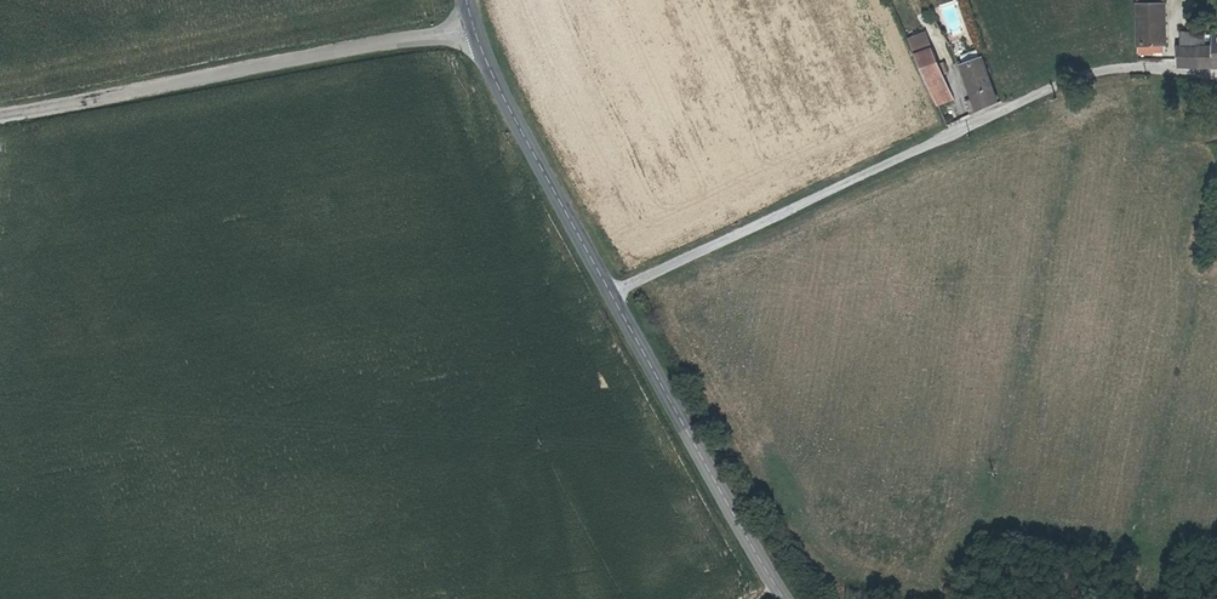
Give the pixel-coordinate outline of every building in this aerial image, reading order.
[(1145,0),(1118,0),(1123,59),(1144,59),(1144,51),(1149,51),(1145,0)] [(1184,48),(1188,48),(1188,31),(1164,31),(1165,48),(1184,48)] [(1216,67),(1216,37),(1213,37),(1194,37),(1194,48),(1188,48),(1184,48),(1184,67),(1200,67),(1200,57),(1215,58),(1216,67)] [(913,41),(897,48),(904,63),(905,63),(916,88),(932,81),(936,79),(932,69),(927,71),(920,57),(913,41)] [(1184,67),(1184,48),(1165,48),(1161,48),(1159,67),(1184,67)] [(1200,67),(1216,67),(1215,58),(1200,57),(1200,67)] [(953,104),(958,116),(984,104),(967,61),(960,64),(945,70),(947,74),(958,101),(953,104)] [(932,81),(916,88),(926,112),(942,105),(932,81)]
